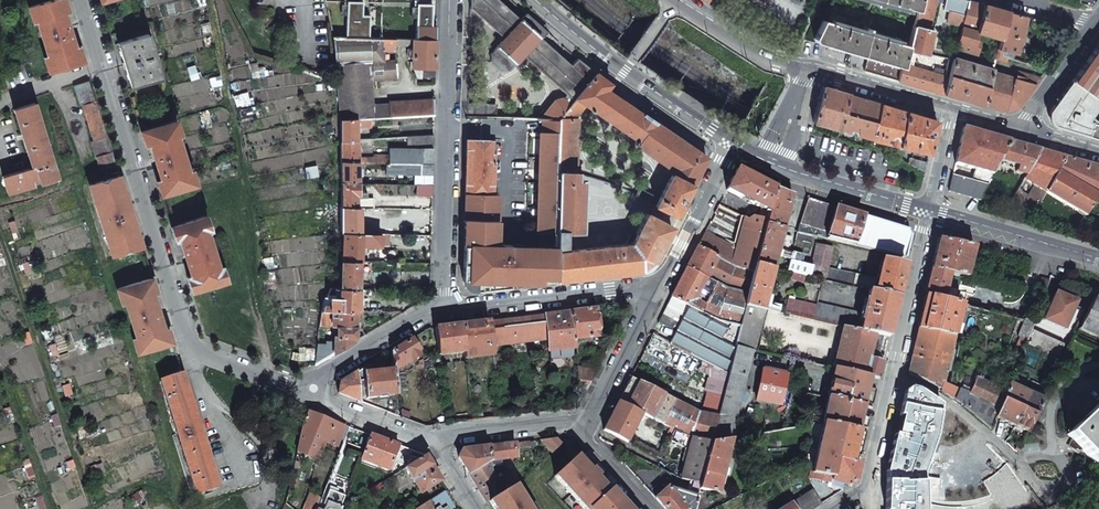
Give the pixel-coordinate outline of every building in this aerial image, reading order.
[(29,7),(33,22),(36,21),(47,57),(44,58),(48,73),(83,62),(79,47),(75,48),(64,12),(68,11),(65,0),(52,0),(29,7)] [(469,9),(504,38),(490,54),(491,62),(501,71),(508,70),(522,55),(567,95),(576,99),(595,73),(577,58),(571,65),(539,36),(544,30),(525,14),(520,20),(499,0),(470,0),(469,9)] [(872,4),(879,6),(881,1),(917,10),(920,0),(874,0),(872,4)] [(914,23),(928,27),(935,0),(920,0),(917,10),(914,23)] [(943,10),(948,11),(964,15),(969,0),(968,0),(946,0),(943,10)] [(984,4),(969,0),(964,15),(962,25),(962,26),(977,30),(984,4)] [(369,38),(370,16),(363,16),(363,3),(348,2),(347,38),(369,38)] [(432,4),(416,4),(416,40),(435,40),(435,27),(431,27),(432,4)] [(996,8),(984,4),(977,30),(1001,37),(1008,11),(996,8)] [(964,15),(948,11),(945,21),(962,25),(964,15)] [(1017,14),(1008,11),(1001,37),(997,49),(1003,50),(1010,52),(1015,53),(1026,16),(1017,14)] [(731,21),(739,26),(741,23),(733,18),(732,19),(731,21)] [(907,49),(908,45),(868,34),(869,30),(862,28),(862,32),(822,20),(813,38),(814,42),(857,54),(868,57),(902,67),(903,65),(907,49)] [(914,50),(925,54),(931,30),(913,25),(908,45),(907,49),(914,50)] [(977,30),(962,26),(957,42),(974,46),(978,32),(976,31),(977,30)] [(124,65),(131,87),(161,78),(147,34),(117,43),(124,65)] [(371,118),(433,115),(434,107),(434,99),(392,100),(392,104),(372,105),(370,80),(397,78),(396,63),(387,64),(387,54),(382,54),(382,51),(395,51),(395,39),(369,38),(347,38),(332,38),(336,82),(339,119),(356,118),(371,118)] [(421,67),(434,67),(435,40),(416,40),(413,39),(412,49),(408,49),(408,58),(412,58),(412,67),(421,67)] [(903,65),(910,67),(914,50),(907,49),(903,65)] [(1003,50),(997,49),(995,58),(1005,61),(1006,57),(1002,55),(1003,50)] [(1094,50),(1071,80),(1098,101),(1098,53),(1094,50)] [(898,81),(902,67),(868,57),(863,71),(898,81)] [(992,69),(953,58),(948,78),(943,94),(947,95),(981,105),(991,71),(992,69)] [(1037,65),(1019,60),(1014,77),(1035,83),(1040,77),(1035,75),(1037,65)] [(939,92),(944,77),(910,67),(903,65),(902,67),(898,81),(939,92)] [(1047,68),(1037,65),(1035,75),(1040,77),(1047,68)] [(421,78),(434,78),(434,67),(421,67),(421,78)] [(1014,77),(991,71),(981,105),(997,110),(1004,112),(1018,107),(1028,93),(1035,83),(1014,77)] [(595,73),(576,99),(635,140),(633,143),(673,170),(655,206),(675,217),(706,158),(648,119),(606,90),(610,84),(595,73)] [(948,78),(944,77),(939,92),(943,94),(948,78)] [(78,99),(92,94),(90,87),(88,80),(74,85),(78,99)] [(1098,103),(1098,101),(1071,80),(1049,111),(1054,126),(1086,135),(1090,122),(1086,121),(1090,116),(1098,103)] [(822,87),(812,122),(839,130),(847,94),(838,92),(822,87)] [(82,105),(94,100),(92,94),(78,99),(80,105),(82,105)] [(847,94),(839,130),(842,130),(848,132),(849,130),(856,132),(855,134),(870,138),(880,104),(868,100),(847,94)] [(555,101),(540,120),(559,120),(576,99),(567,95),(563,100),(562,99),(555,101)] [(110,151),(106,136),(100,118),(94,100),(82,105),(94,140),(91,141),(96,156),(110,151)] [(34,103),(13,109),(30,167),(2,176),(7,194),(34,186),(32,180),(38,178),(40,184),(57,178),(34,103)] [(467,103),(466,117),(496,118),(497,104),(467,103)] [(870,138),(870,140),(897,146),(905,111),(897,109),(880,104),(870,138)] [(905,111),(897,146),(929,153),(936,120),(926,117),(905,111)] [(1090,116),(1086,121),(1090,122),(1098,124),(1098,123),(1090,116)] [(340,141),(357,140),(356,134),(356,127),(356,118),(339,119),(340,141)] [(356,127),(371,127),(371,118),(356,118),(356,127)] [(559,120),(558,174),(571,173),(571,158),(577,156),(577,119),(559,120)] [(161,195),(195,185),(191,170),(187,171),(176,135),(179,135),(175,120),(140,131),(145,145),(149,144),(160,180),(156,181),(161,195)] [(497,205),(464,204),(462,280),(469,280),(475,290),(510,286),(510,281),(518,282),(518,285),(555,281),(559,120),(541,120),(541,132),(539,132),(537,233),(539,233),(539,247),(510,246),(510,245),(501,244),(501,249),(496,249),(497,205)] [(1090,122),(1086,135),(1096,138),(1098,139),(1098,124),(1090,122)] [(998,160),(1008,141),(984,134),(963,128),(955,164),(974,170),(991,174),(998,160)] [(409,145),(433,143),(433,136),(409,137),(409,145)] [(491,140),(466,139),(465,166),(465,193),(493,194),(493,155),(494,155),(494,147),(491,146),(491,140)] [(340,162),(358,162),(358,158),(357,140),(340,141),(340,162)] [(1029,169),(1039,150),(1008,141),(998,160),(1029,169)] [(388,163),(432,164),(433,156),(433,148),(421,149),(388,149),(388,155),(388,163)] [(1055,173),(1063,157),(1053,154),(1039,150),(1029,169),(1023,179),(1034,186),(1045,192),(1055,173)] [(96,156),(100,170),(111,166),(107,155),(111,153),(110,151),(96,156)] [(386,163),(388,163),(388,155),(373,155),(373,157),(358,158),(358,162),(386,163)] [(1063,157),(1055,173),(1095,197),(1096,196),(1098,188),(1098,168),(1063,157)] [(913,159),(910,165),(925,172),(927,163),(913,159)] [(340,183),(358,183),(358,162),(340,162),(340,183)] [(385,174),(432,175),(432,170),(432,164),(388,163),(386,163),(385,174)] [(736,169),(726,190),(761,208),(759,218),(766,220),(774,189),(761,182),(736,169)] [(974,170),(971,181),(985,186),(991,174),(974,170)] [(571,173),(558,174),(555,281),(636,271),(639,271),(645,269),(649,266),(653,262),(656,256),(657,252),(670,227),(645,214),(630,243),(565,251),(566,236),(567,236),(567,232),(582,233),(584,182),(577,182),(577,173),(571,173)] [(1080,225),(1095,197),(1055,173),(1045,192),(1065,204),(1060,212),(1080,225)] [(119,175),(89,184),(111,256),(142,246),(137,232),(136,232),(130,211),(123,190),(124,190),(119,175)] [(952,176),(948,192),(979,201),(985,186),(971,181),(952,176)] [(359,208),(373,208),(373,206),(373,202),(373,198),(358,198),(358,195),(358,183),(340,183),(341,208),(359,208)] [(416,195),(432,196),(432,185),(416,185),(416,195)] [(1011,203),(1035,211),(1045,192),(1034,186),(1028,196),(1018,190),(1011,203)] [(766,220),(765,224),(783,229),(788,212),(792,195),(774,189),(766,220)] [(493,194),(465,193),(464,204),(497,205),(497,194),(493,194)] [(807,199),(799,224),(828,233),(835,208),(807,199)] [(341,234),(360,233),(359,221),(359,208),(341,208),(341,234)] [(861,216),(835,208),(828,233),(826,239),(854,245),(863,216),(861,216)] [(191,291),(226,281),(221,266),(218,267),(207,232),(210,231),(205,216),(171,227),(175,241),(179,240),(190,276),(186,277),(191,291)] [(686,268),(726,289),(748,293),(755,265),(765,224),(766,220),(759,218),(752,216),(746,219),(743,218),(737,246),(736,250),(705,231),(686,268)] [(908,230),(863,216),(854,245),(905,258),(910,235),(908,230)] [(765,224),(755,265),(773,269),(778,251),(782,236),(783,229),(765,224)] [(796,232),(795,240),(810,243),(811,236),(796,232)] [(361,263),(362,263),(361,246),(388,246),(388,240),(388,234),(360,233),(341,234),(340,261),(361,263)] [(782,236),(778,251),(788,253),(791,238),(782,236)] [(966,277),(973,247),(938,239),(932,264),(931,269),(949,273),(966,277)] [(813,266),(811,278),(823,280),(827,281),(829,267),(833,248),(816,244),(813,266)] [(790,264),(788,272),(793,273),(806,276),(811,278),(813,266),(798,262),(800,255),(792,253),(790,264)] [(340,289),(358,289),(360,276),(361,263),(340,261),(340,288),(340,289)] [(878,278),(875,293),(897,297),(900,282),(903,266),(881,261),(878,278)] [(748,293),(744,306),(764,310),(773,269),(755,265),(748,293)] [(829,267),(827,281),(870,291),(875,293),(878,278),(829,267)] [(726,289),(686,268),(671,297),(688,306),(717,321),(739,327),(744,306),(748,293),(726,289)] [(943,300),(949,273),(931,269),(928,279),(925,296),(943,300)] [(793,273),(791,279),(805,282),(806,276),(793,273)] [(1013,288),(1021,291),(1027,275),(1019,273),(1013,288)] [(156,292),(151,278),(117,289),(121,303),(125,302),(136,338),(133,339),(137,353),(172,343),(167,328),(164,329),(152,294),(156,292)] [(1041,279),(1035,294),(1043,296),(1049,281),(1041,279)] [(475,290),(469,280),(462,280),(463,282),(463,285),(466,288),(468,289),(472,290),(475,290)] [(355,311),(358,311),(358,300),(358,289),(340,289),(329,288),(326,297),(329,297),(329,305),(322,305),(321,310),(355,311)] [(867,307),(861,332),(874,335),(888,338),(892,317),(897,297),(875,293),(870,291),(867,307)] [(1074,306),(1076,301),(1055,293),(1044,320),(1065,329),(1066,325),(1074,306)] [(966,309),(967,306),(943,300),(925,296),(921,312),(917,328),(918,328),(915,342),(912,354),(908,373),(909,375),(940,389),(942,383),(949,386),(954,364),(948,363),(960,308),(966,309)] [(688,306),(671,297),(667,306),(684,315),(688,306)] [(1094,297),(1079,329),(1098,338),(1098,299),(1094,297)] [(789,300),(786,314),(814,321),(817,306),(789,300)] [(817,306),(814,321),(842,328),(861,332),(867,307),(865,307),(863,314),(818,304),(817,306)] [(684,315),(667,306),(662,314),(679,323),(684,315)] [(675,331),(668,344),(728,374),(735,347),(739,327),(717,321),(688,306),(684,315),(679,323),(675,331)] [(739,327),(735,347),(753,351),(755,351),(764,311),(764,310),(744,306),(739,327)] [(1076,329),(1084,310),(1074,306),(1066,325),(1076,329)] [(571,312),(574,340),(598,337),(594,309),(571,312)] [(333,354),(358,339),(356,325),(355,311),(321,310),(318,327),(332,327),(332,322),(336,322),(336,335),(334,335),(334,341),(333,354)] [(547,340),(548,351),(559,349),(559,356),(576,355),(574,340),(571,312),(545,315),(547,340)] [(679,323),(662,314),(658,322),(675,331),(679,323)] [(488,322),(492,352),(496,351),(496,346),(547,340),(545,315),(488,322)] [(1022,352),(1033,322),(1023,320),(1017,336),(1020,338),(1015,351),(1022,352)] [(464,352),(465,359),(493,355),(492,352),(488,322),(461,325),(464,352)] [(435,328),(438,355),(464,352),(461,325),(435,328)] [(842,328),(833,369),(870,377),(877,379),(879,379),(882,361),(868,358),(874,335),(861,332),(842,328)] [(1032,332),(1028,342),(1056,354),(1061,344),(1032,332)] [(391,351),(393,370),(419,356),(416,352),(421,350),(414,338),(402,345),(391,351)] [(313,366),(333,354),(334,341),(325,340),(325,343),(317,344),(313,366)] [(728,374),(727,375),(742,378),(746,379),(753,351),(735,347),(728,374)] [(340,383),(338,393),(358,401),(356,382),(364,381),(366,399),(378,397),(378,398),(381,398),(385,397),(385,396),(396,395),(393,370),(391,351),(340,383)] [(577,368),(580,391),(585,393),(596,371),(577,368)] [(831,380),(828,397),(864,405),(865,403),(870,377),(833,369),(831,380)] [(762,371),(756,400),(788,406),(791,389),(783,388),(785,375),(762,371)] [(160,382),(196,494),(218,486),(182,374),(160,382)] [(727,375),(718,416),(733,414),(742,378),(727,375)] [(663,394),(639,381),(630,377),(618,402),(626,406),(641,413),(651,418),(663,394)] [(1006,392),(976,379),(969,393),(949,386),(942,383),(940,389),(939,391),(964,407),(990,429),(996,417),(1006,392)] [(1028,432),(1043,399),(1009,384),(1006,392),(996,417),(998,419),(1020,429),(1028,432)] [(941,405),(917,389),(911,387),(904,391),(898,416),(901,417),(897,434),(895,433),(891,447),(886,470),(885,508),(925,508),(924,481),(924,473),(936,437),(941,405)] [(663,394),(651,418),(674,430),(689,437),(691,437),(712,442),(716,426),(718,416),(699,411),(663,394)] [(828,397),(822,423),(859,431),(859,428),(864,405),(828,397)] [(618,402),(603,430),(627,442),(641,413),(626,406),(618,402)] [(1098,459),(1098,404),(1067,435),(1094,463),(1098,459)] [(340,448),(348,427),(328,419),(307,411),(302,425),(297,451),(317,458),(323,441),(340,448)] [(822,423),(813,471),(833,473),(836,458),(852,462),(853,458),(859,431),(822,423)] [(716,426),(712,442),(731,438),(734,438),(731,426),(716,426)] [(364,449),(369,435),(361,432),(352,428),(347,443),(364,449)] [(674,430),(669,440),(686,448),(689,437),(674,430)] [(746,436),(747,442),(763,439),(762,434),(746,436)] [(392,460),(398,445),(384,440),(369,435),(364,449),(360,458),(389,469),(392,460)] [(691,437),(681,478),(697,482),(701,484),(712,442),(691,437)] [(701,484),(700,489),(719,492),(731,438),(712,442),(701,484)] [(514,443),(488,447),(489,461),(516,458),(514,443)] [(407,466),(412,451),(398,445),(392,460),(407,466)] [(488,447),(462,450),(458,458),(468,475),(489,461),(488,447)] [(621,448),(615,454),(621,462),(630,454),(621,448)] [(430,487),(440,481),(424,455),(404,468),(421,493),(430,487)] [(554,476),(585,508),(627,508),(609,489),(608,491),(595,478),(597,476),(591,469),(589,471),(576,456),(554,476)] [(833,473),(831,480),(850,485),(856,481),(859,468),(860,464),(852,462),(836,458),(833,473)] [(496,497),(492,474),(489,461),(468,475),(477,489),(486,503),(488,501),(496,497)] [(810,471),(809,478),(828,482),(831,480),(833,473),(813,471),(810,471)] [(511,472),(492,474),(496,497),(512,487),(518,483),(518,480),(512,481),(511,472)] [(831,480),(829,487),(836,488),(838,493),(850,485),(831,480)] [(488,501),(493,508),(527,508),(512,487),(496,497),(488,501)] [(655,498),(664,508),(695,508),(698,497),(667,487),(655,498)] [(790,503),(794,508),(813,508),(820,504),(811,489),(790,503)] [(320,498),(309,494),(304,508),(317,508),(320,498)] [(454,503),(449,495),(435,504),(438,508),(445,508),(447,507),(454,503)]
